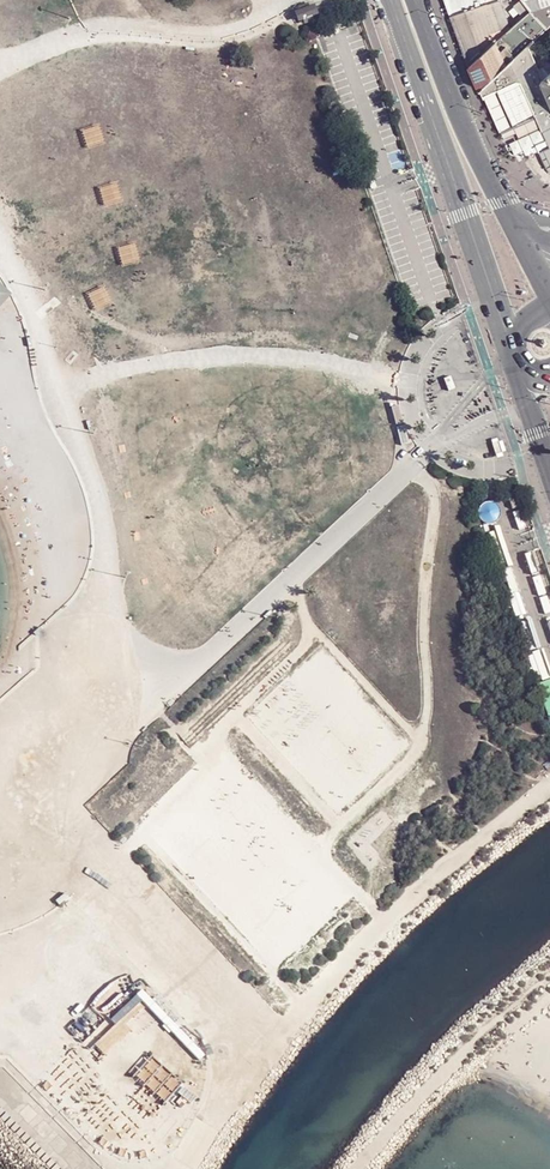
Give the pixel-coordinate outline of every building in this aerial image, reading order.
[(453,15),(478,6),(475,0),(447,0),(452,15),(453,14),(453,15)] [(547,28),(549,26),(549,0),(522,0),(532,11),(541,22),(547,28)] [(506,30),(494,2),(479,6),(492,37),(498,37),(506,30)] [(298,10),(302,21),(313,17),(309,6),(298,10)] [(458,29),(470,63),(494,41),(492,37),(479,6),(478,6),(453,15),(458,29)] [(518,41),(541,22),(532,11),(510,31),(518,41)] [(479,83),(481,89),(529,45),(547,28),(541,22),(518,41),(510,31),(507,33),(503,37),(503,38),(472,66),(476,76),(479,83)] [(470,63),(472,66),(503,38),(503,37),(507,33),(506,30),(498,37),(494,41),(470,63)] [(547,129),(549,128),(549,93),(544,79),(529,45),(481,89),(482,91),(484,90),(522,73),(547,129)] [(546,140),(549,139),(549,137),(547,129),(522,73),(484,90),(482,91),(484,95),(484,96),(485,95),(498,89),(518,80),(521,81),(535,115),(546,140)] [(518,80),(498,89),(513,124),(535,115),(521,81),(518,80)] [(513,124),(498,89),(485,95),(500,130),(513,124)] [(0,283),(0,308),(11,296),(9,292),(0,283)] [(456,390),(453,378),(447,380),(450,392),(456,390)] [(502,453),(498,442),(492,444),(497,455),(502,453)]
